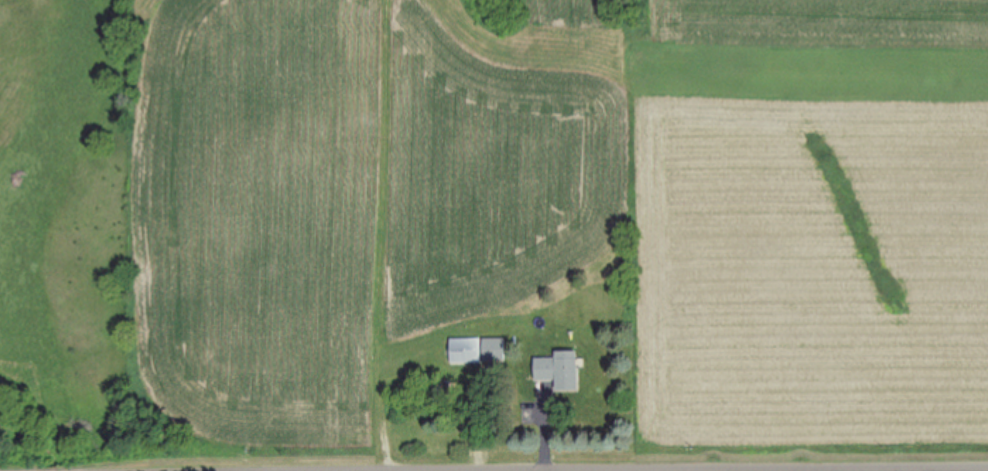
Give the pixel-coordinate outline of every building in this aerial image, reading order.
[(482,364),(482,338),(452,338),(452,364),(482,364)] [(506,362),(506,339),(485,339),(485,362),(506,362)] [(557,359),(536,359),(536,381),(557,380),(557,390),(579,390),(579,351),(557,351),(557,359)]
